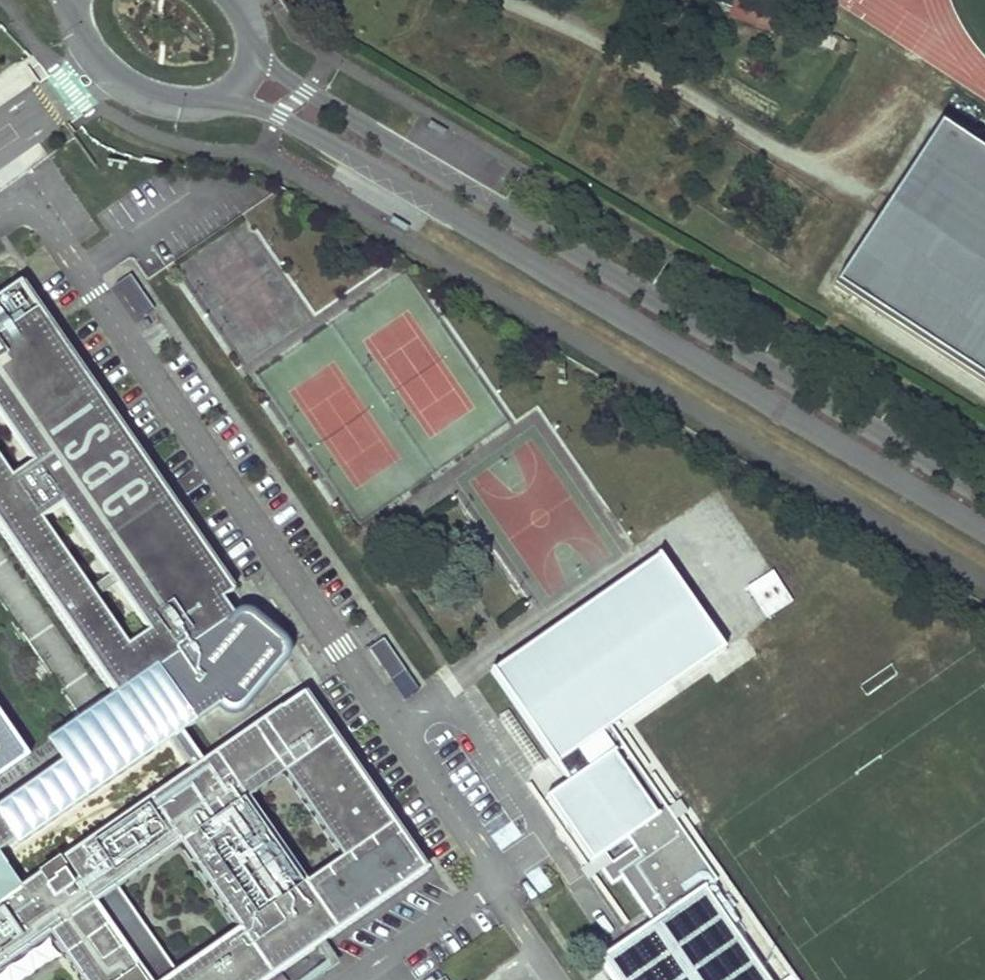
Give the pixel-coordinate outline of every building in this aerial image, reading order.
[(930,132),(829,303),(984,394),(984,165),(930,132)] [(133,323),(153,311),(131,275),(111,287),(133,323)] [(117,689),(138,676),(145,686),(152,695),(112,724),(62,758),(0,803),(0,855),(12,847),(14,851),(170,745),(176,741),(181,737),(195,728),(193,726),(205,718),(214,712),(217,710),(228,712),(238,709),(271,670),(270,669),(273,665),(275,662),(277,664),(283,657),(285,651),(285,646),(280,639),(247,612),(238,611),(234,613),(229,606),(223,597),(235,588),(23,280),(0,296),(0,408),(37,461),(15,476),(0,454),(0,519),(117,689)] [(623,875),(656,921),(703,889),(719,877),(669,805),(659,812),(616,750),(592,766),(580,749),(723,650),(656,555),(492,669),(569,780),(548,795),(591,857),(625,834),(630,841),(634,847),(606,867),(615,880),(623,875)] [(768,620),(794,602),(772,570),(746,588),(768,620)] [(386,638),(370,648),(402,700),(417,691),(386,638)] [(145,686),(138,676),(117,689),(47,738),(62,758),(112,724),(152,695),(145,686)] [(202,766),(196,770),(190,774),(20,892),(0,864),(0,967),(48,934),(80,979),(268,979),(319,944),(430,868),(307,693),(276,715),(268,720),(202,766)] [(25,755),(0,720),(0,776),(25,755)] [(176,741),(170,745),(190,774),(196,770),(202,766),(181,737),(176,741)] [(601,960),(615,979),(767,979),(703,889),(656,921),(601,960)]
